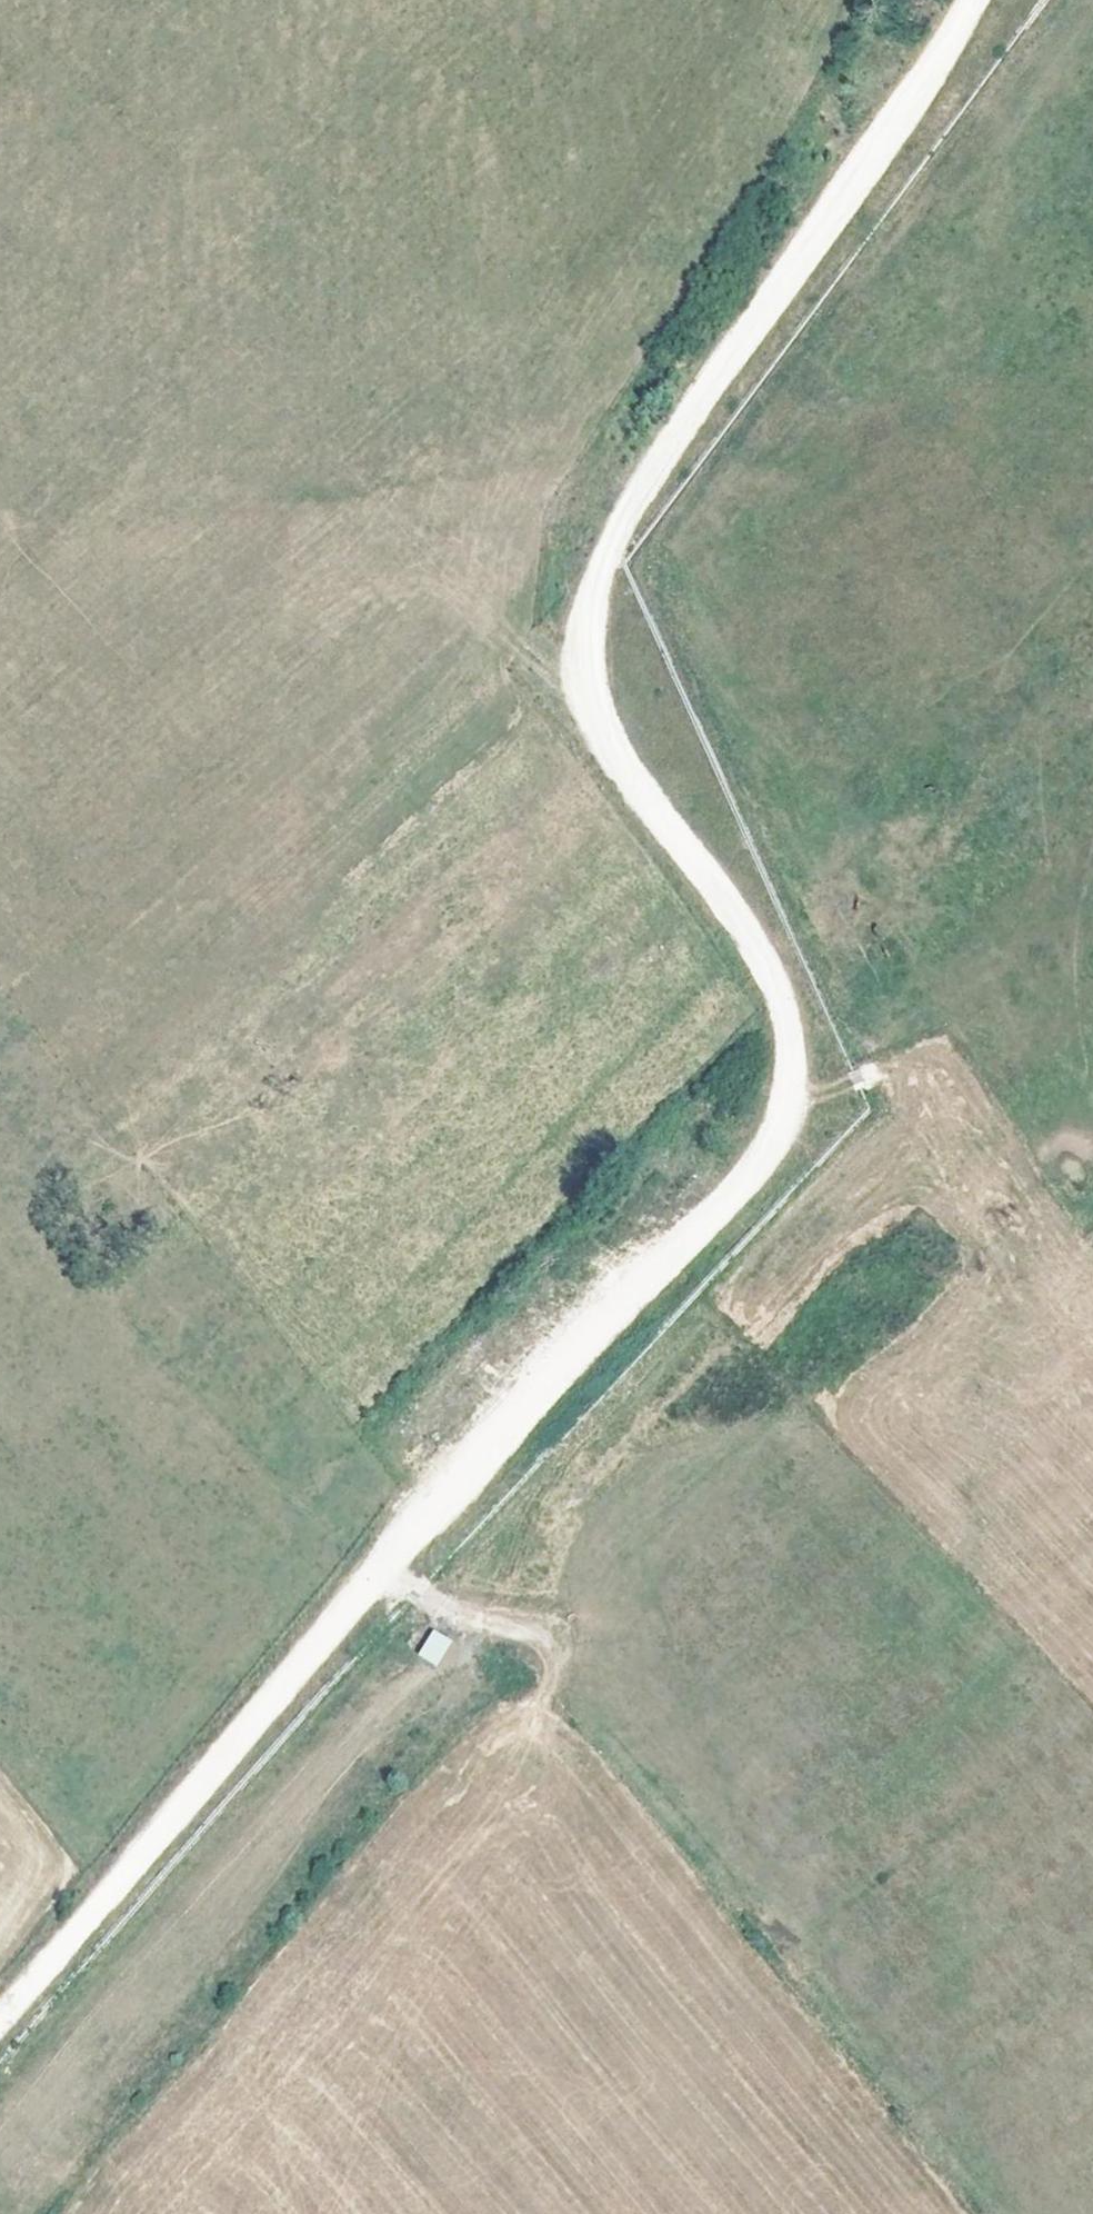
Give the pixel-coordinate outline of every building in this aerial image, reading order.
[(417,1656),(438,1666),(452,1638),(431,1627),(417,1656)]
